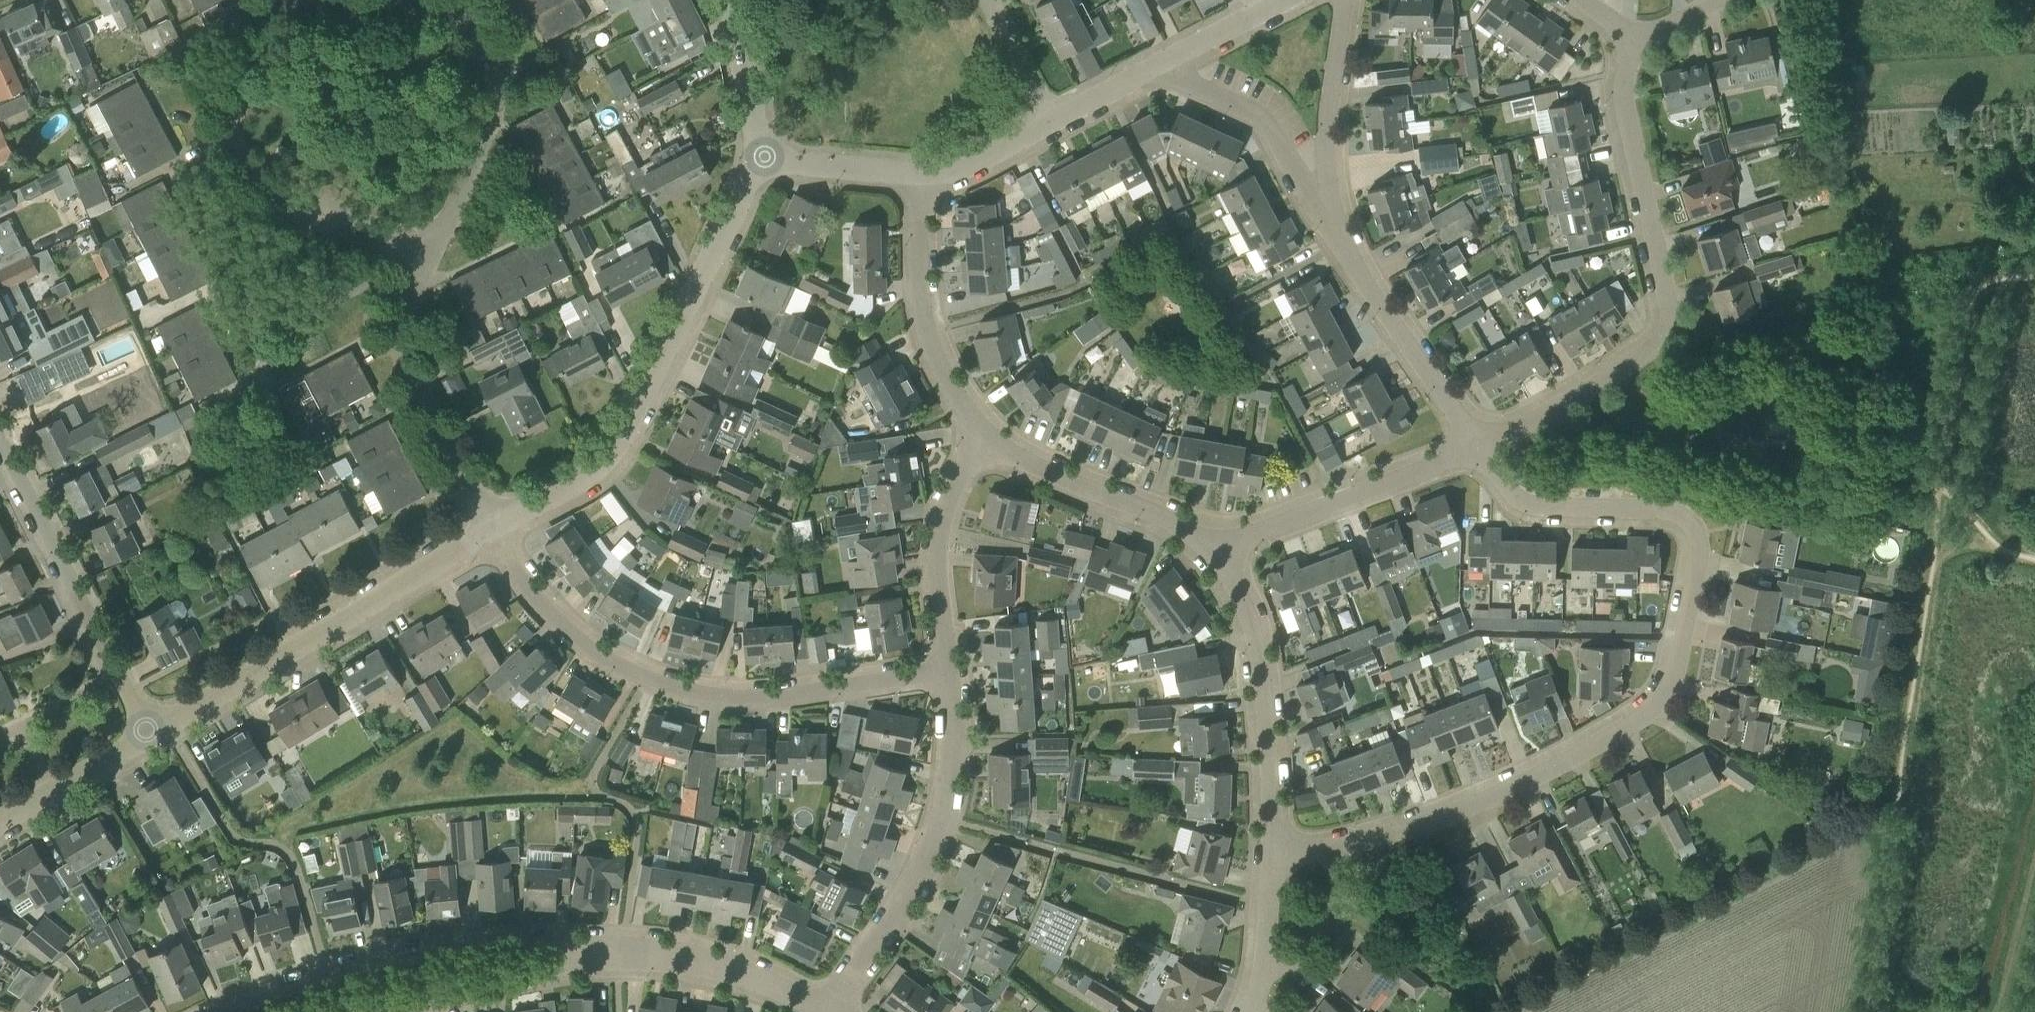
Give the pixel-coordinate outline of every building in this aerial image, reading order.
[(48,37),(62,31),(59,24),(50,4),(48,0),(42,0),(34,3),(22,9),(21,7),(7,13),(8,15),(5,17),(13,35),(22,55),(50,42),(48,37)] [(119,29),(135,22),(125,0),(99,0),(105,13),(111,11),(119,29)] [(200,14),(226,0),(192,0),(200,14)] [(200,14),(213,39),(253,17),(244,0),(226,0),(200,14)] [(533,17),(563,0),(523,0),(533,17)] [(533,17),(546,41),(587,18),(577,0),(563,0),(533,17)] [(590,0),(597,13),(609,7),(605,1),(605,0),(591,0),(590,0)] [(662,18),(662,19),(692,4),(690,0),(629,0),(636,15),(655,5),(662,18)] [(1036,6),(1050,32),(1087,12),(1082,1),(1074,6),(1071,0),(1048,0),(1036,6)] [(1138,21),(1152,14),(1145,0),(1127,0),(1138,21)] [(1411,28),(1411,0),(1389,0),(1388,10),(1370,10),(1369,36),(1398,37),(1398,28),(1411,28)] [(1453,11),(1433,11),(1433,0),(1411,0),(1411,28),(1422,28),(1422,37),(1423,37),(1422,42),(1453,43),(1453,31),(1453,11)] [(1494,33),(1518,0),(1491,0),(1477,21),(1494,33)] [(1512,46),(1534,16),(1525,9),(1528,4),(1522,0),(1518,0),(1494,33),(1512,46)] [(662,19),(662,18),(644,27),(650,42),(663,65),(688,52),(681,40),(704,28),(692,4),(662,19)] [(1087,12),(1050,32),(1063,57),(1093,42),(1085,27),(1093,22),(1087,12)] [(1512,46),(1530,59),(1555,24),(1546,17),(1543,22),(1534,16),(1512,46)] [(170,18),(140,32),(153,61),(184,47),(170,18)] [(1555,24),(1530,59),(1560,80),(1575,59),(1563,50),(1569,41),(1560,34),(1563,29),(1555,24)] [(59,32),(85,92),(102,85),(76,25),(59,32)] [(1471,27),(1460,29),(1462,45),(1473,44),(1471,27)] [(195,32),(182,39),(187,48),(199,42),(195,32)] [(1761,80),(1760,75),(1775,71),(1779,90),(1799,86),(1793,55),(1773,60),(1768,36),(1750,40),(1750,36),(1724,42),(1728,59),(1712,62),(1718,90),(1761,80)] [(0,38),(0,62),(9,58),(0,38)] [(1473,44),(1462,45),(1465,61),(1476,59),(1473,44)] [(202,45),(191,51),(195,59),(206,53),(202,45)] [(1078,81),(1100,69),(1088,46),(1065,58),(1078,81)] [(570,50),(563,53),(569,64),(575,60),(570,50)] [(1476,59),(1465,61),(1467,77),(1478,75),(1476,59)] [(1660,73),(1667,106),(1695,100),(1696,106),(1715,102),(1706,63),(1660,73)] [(1410,80),(1408,66),(1376,69),(1378,84),(1410,80)] [(1448,89),(1446,76),(1435,77),(1410,80),(1411,93),(1436,90),(1448,89)] [(0,88),(5,97),(4,98),(5,99),(24,90),(19,79),(0,88)] [(1530,90),(1528,79),(1512,82),(1514,93),(1530,90)] [(626,80),(612,87),(618,99),(632,92),(626,80)] [(683,92),(676,80),(638,99),(645,112),(683,92)] [(97,103),(111,127),(151,105),(138,81),(97,103)] [(1514,93),(1512,82),(1496,85),(1498,97),(1514,93)] [(568,86),(558,90),(558,91),(563,101),(573,96),(568,86)] [(2,120),(30,106),(24,94),(0,105),(0,116),(2,120)] [(41,94),(38,103),(48,106),(51,98),(41,94)] [(1365,104),(1368,126),(1415,121),(1414,109),(1408,110),(1407,94),(1380,97),(1381,102),(1365,104)] [(80,95),(67,102),(73,113),(86,106),(80,95)] [(1510,100),(1513,116),(1537,111),(1533,95),(1510,100)] [(591,97),(583,101),(588,110),(596,106),(591,97)] [(1548,107),(1554,131),(1592,122),(1589,112),(1583,114),(1580,100),(1548,107)] [(512,126),(525,151),(565,129),(552,104),(512,126)] [(111,127),(124,152),(164,130),(151,105),(111,127)] [(1165,117),(1166,150),(1199,166),(1193,179),(1202,183),(1208,170),(1226,178),(1235,160),(1243,141),(1179,112),(1176,117),(1165,117)] [(1150,158),(1166,150),(1165,117),(1154,118),(1151,113),(1131,123),(1150,158)] [(1415,121),(1368,126),(1370,148),(1386,147),(1386,152),(1412,149),(1410,133),(1416,132),(1415,121)] [(1587,165),(1583,149),(1590,148),(1587,134),(1594,132),(1592,122),(1554,131),(1559,154),(1546,157),(1549,173),(1587,165)] [(1776,141),(1772,124),(1726,134),(1730,151),(1776,141)] [(525,151),(538,175),(579,153),(565,129),(525,151)] [(606,136),(622,166),(634,159),(618,129),(606,136)] [(164,130),(124,152),(137,177),(178,155),(164,130)] [(592,136),(591,138),(594,145),(604,140),(599,132),(592,136)] [(0,135),(0,160),(13,154),(4,134),(0,135)] [(1111,135),(1102,140),(1127,188),(1147,179),(1124,135),(1114,140),(1111,135)] [(1695,141),(1701,165),(1725,159),(1720,135),(1695,141)] [(664,149),(674,169),(684,188),(709,175),(691,140),(679,147),(677,143),(664,149)] [(1095,150),(1085,155),(1109,200),(1128,190),(1127,189),(1127,188),(1102,140),(1092,145),(1095,150)] [(100,142),(91,147),(96,158),(106,153),(100,142)] [(1420,160),(1445,158),(1458,156),(1456,143),(1418,148),(1420,160)] [(674,169),(664,149),(651,156),(654,160),(641,167),(659,202),(684,188),(674,169)] [(538,175),(551,200),(592,178),(579,153),(538,175)] [(1073,155),(1063,160),(1087,205),(1089,210),(1109,200),(1085,155),(1076,160),(1073,155)] [(1458,156),(1445,158),(1420,160),(1421,174),(1459,170),(1458,156)] [(1087,205),(1063,160),(1054,165),(1056,170),(1047,176),(1064,208),(1065,208),(1068,215),(1087,205)] [(1703,180),(1681,188),(1691,217),(1711,211),(1712,214),(1734,207),(1728,189),(1738,186),(1730,160),(1700,169),(1703,180)] [(64,182),(55,187),(61,199),(79,191),(74,179),(66,164),(57,168),(64,182)] [(1587,165),(1549,173),(1553,187),(1544,189),(1550,214),(1556,212),(1557,213),(1609,201),(1607,191),(1600,192),(1597,178),(1590,180),(1587,167),(1587,165)] [(1510,166),(1497,169),(1500,183),(1513,180),(1510,166)] [(64,182),(57,168),(0,196),(0,210),(25,198),(30,199),(55,187),(64,182)] [(108,198),(95,169),(74,179),(79,191),(87,208),(108,198)] [(1367,192),(1374,213),(1427,195),(1423,184),(1416,186),(1411,171),(1406,174),(1381,181),(1382,187),(1367,192)] [(1220,191),(1230,210),(1268,190),(1264,181),(1258,184),(1253,174),(1220,191)] [(592,178),(551,200),(565,224),(605,202),(592,178)] [(135,226),(176,205),(163,180),(122,201),(135,226)] [(1166,191),(1174,209),(1184,204),(1176,186),(1166,191)] [(1230,210),(1241,230),(1273,212),(1268,203),(1274,200),(1268,190),(1230,210)] [(1046,201),(1041,192),(1027,199),(1032,208),(1046,201)] [(759,243),(781,254),(789,236),(809,246),(826,208),(797,195),(784,225),(770,219),(759,243)] [(1431,219),(1427,209),(1431,207),(1427,195),(1374,213),(1381,234),(1396,229),(1398,234),(1417,228),(1423,226),(1430,220),(1431,220),(1431,219)] [(1742,211),(1747,226),(1785,214),(1780,199),(1742,211)] [(1469,211),(1462,200),(1453,206),(1431,219),(1431,220),(1430,220),(1437,230),(1459,217),(1469,211)] [(1051,210),(1046,201),(1032,208),(1037,217),(1051,210)] [(1608,226),(1605,212),(1612,211),(1609,201),(1557,213),(1561,232),(1566,234),(1569,250),(1584,247),(1604,243),(1600,228),(1608,226)] [(952,217),(953,227),(996,224),(994,203),(957,205),(958,217),(952,217)] [(135,226),(147,251),(188,230),(176,205),(135,226)] [(1176,213),(1183,228),(1192,224),(1185,209),(1176,213)] [(1466,228),(1476,222),(1469,211),(1459,217),(1437,230),(1443,242),(1466,228)] [(1245,252),(1294,226),(1289,216),(1279,222),(1273,212),(1241,230),(1229,237),(1238,256),(1245,252)] [(1059,225),(1073,251),(1086,245),(1072,218),(1059,225)] [(663,278),(651,255),(665,248),(651,219),(625,232),(630,241),(616,248),(622,260),(638,291),(663,278)] [(1170,230),(1165,220),(1146,228),(1150,239),(1170,230)] [(1525,220),(1512,223),(1515,234),(1528,230),(1525,220)] [(854,223),(855,291),(886,291),(886,277),(881,277),(880,223),(854,223)] [(564,231),(578,260),(594,252),(580,224),(564,231)] [(966,238),(967,247),(1003,244),(1003,242),(1002,224),(996,224),(953,227),(954,239),(966,238)] [(1294,226),(1245,252),(1255,271),(1299,248),(1294,238),(1299,236),(1294,226)] [(1150,239),(1146,228),(1131,236),(1135,245),(1150,239)] [(1697,240),(1708,272),(1761,255),(1754,233),(1739,238),(1736,228),(1697,240)] [(147,251),(160,275),(201,255),(188,230),(147,251)] [(23,246),(15,231),(2,238),(0,234),(0,257),(23,246)] [(551,231),(526,244),(546,285),(571,273),(551,231)] [(1175,241),(1184,255),(1193,250),(1184,236),(1175,241)] [(1046,243),(1053,257),(1062,253),(1055,239),(1046,243)] [(1121,240),(1105,247),(1109,256),(1125,250),(1121,240)] [(1021,261),(1019,243),(1003,244),(967,247),(968,260),(962,260),(962,268),(1017,264),(1017,262),(1021,261)] [(526,244),(501,256),(521,297),(546,285),(526,244)] [(1418,262),(1404,270),(1416,289),(1445,272),(1466,260),(1457,244),(1443,253),(1438,244),(1433,247),(1415,257),(1418,262)] [(32,255),(26,246),(0,258),(0,269),(32,255)] [(114,273),(102,247),(91,252),(102,278),(114,273)] [(1109,256),(1105,247),(1091,253),(1095,262),(1109,256)] [(25,290),(23,291),(18,283),(43,271),(43,270),(54,265),(47,250),(33,257),(32,255),(0,269),(0,272),(7,286),(1,289),(0,288),(0,324),(34,308),(33,307),(25,290)] [(1753,264),(1758,280),(1796,268),(1791,252),(1753,264)] [(1076,279),(1062,253),(1053,257),(1061,272),(1066,283),(1076,279)] [(1582,254),(1567,257),(1569,267),(1584,264),(1582,254)] [(201,255),(160,275),(172,300),(213,280),(201,255)] [(638,291),(622,260),(610,267),(604,255),(591,261),(604,286),(613,303),(638,291)] [(501,256),(476,268),(496,310),(521,297),(501,256)] [(1190,263),(1199,277),(1207,271),(1198,257),(1190,263)] [(1569,267),(1567,257),(1551,261),(1553,271),(1569,267)] [(1541,261),(1512,278),(1517,287),(1546,270),(1541,261)] [(791,313),(783,329),(817,344),(824,328),(801,317),(812,293),(796,286),(749,264),(736,292),(783,314),(785,310),(791,313)] [(1017,264),(962,268),(963,281),(969,281),(970,288),(1007,285),(1019,284),(1017,264)] [(496,310),(476,268),(451,280),(471,322),(496,310)] [(1445,272),(1416,289),(1427,308),(1440,300),(1443,305),(1460,295),(1466,292),(1458,278),(1451,282),(1445,272)] [(1476,299),(1497,287),(1488,273),(1468,285),(1476,299)] [(1285,292),(1295,311),(1295,312),(1334,292),(1328,282),(1323,285),(1318,275),(1285,292)] [(1517,287),(1512,278),(1498,287),(1503,296),(1517,287)] [(1617,279),(1586,297),(1608,334),(1617,329),(1614,324),(1624,318),(1610,295),(1622,288),(1617,279)] [(65,280),(51,287),(57,299),(71,292),(65,280)] [(1713,291),(1723,322),(1755,311),(1745,281),(1713,291)] [(825,299),(847,310),(853,296),(831,285),(825,299)] [(136,289),(124,294),(128,302),(139,297),(136,289)] [(1290,314),(1300,334),(1333,317),(1328,307),(1338,301),(1334,292),(1295,312),(1295,311),(1290,314)] [(603,331),(598,322),(598,321),(588,303),(583,294),(571,300),(577,311),(580,318),(566,325),(575,343),(572,345),(554,354),(562,368),(559,370),(561,373),(564,372),(569,382),(605,364),(599,353),(611,347),(603,331)] [(1544,309),(1536,295),(1525,301),(1533,315),(1544,309)] [(597,297),(588,303),(598,321),(606,317),(607,316),(597,297)] [(1586,297),(1567,308),(1586,340),(1596,334),(1599,340),(1608,334),(1586,297)] [(1031,314),(1053,309),(1052,302),(1029,306),(1031,314)] [(158,326),(171,351),(212,329),(199,305),(158,326)] [(1465,312),(1471,322),(1484,314),(1479,305),(1465,312)] [(39,326),(45,323),(37,306),(33,307),(34,308),(0,324),(0,352),(3,359),(28,347),(28,345),(44,337),(39,326)] [(1114,322),(1105,308),(1092,317),(1102,330),(1114,322)] [(1586,340),(1567,308),(1548,318),(1570,356),(1580,351),(1577,346),(1586,340)] [(980,321),(984,336),(974,338),(983,370),(1016,361),(1010,341),(1020,338),(1014,312),(980,321)] [(1452,320),(1457,330),(1471,322),(1465,312),(1452,320)] [(513,315),(503,320),(508,330),(518,325),(513,315)] [(606,317),(598,321),(598,322),(603,331),(611,326),(606,317)] [(1300,334),(1310,353),(1348,333),(1343,323),(1338,326),(1333,317),(1300,334)] [(757,354),(765,336),(763,335),(754,331),(755,329),(750,326),(749,328),(730,320),(717,349),(750,364),(751,365),(751,366),(766,373),(772,360),(757,354)] [(37,366),(53,359),(75,349),(66,329),(50,336),(56,350),(34,359),(37,366)] [(171,351),(184,375),(225,354),(212,329),(171,351)] [(482,329),(472,334),(477,344),(487,340),(482,329)] [(817,344),(783,329),(777,342),(776,345),(810,360),(817,344)] [(149,331),(142,334),(145,341),(152,337),(149,331)] [(1528,331),(1509,342),(1527,374),(1537,369),(1540,374),(1549,368),(1528,331)] [(477,344),(477,345),(478,347),(469,351),(476,364),(509,347),(502,333),(487,340),(477,344)] [(1348,333),(1310,353),(1321,372),(1353,355),(1348,345),(1353,342),(1348,333)] [(1129,345),(1123,336),(1114,342),(1120,351),(1129,345)] [(878,350),(872,338),(855,348),(862,360),(878,350)] [(1246,349),(1258,359),(1265,350),(1252,340),(1246,349)] [(1509,342),(1490,353),(1511,391),(1520,385),(1517,380),(1527,374),(1509,342)] [(1142,362),(1135,353),(1129,345),(1120,351),(1132,369),(1142,362)] [(83,367),(75,349),(53,359),(59,373),(61,377),(83,367)] [(352,349),(327,362),(349,403),(373,390),(352,349)] [(744,380),(751,366),(751,365),(750,364),(717,349),(704,378),(722,386),(753,401),(759,387),(744,380)] [(826,349),(821,361),(846,372),(851,360),(826,349)] [(1258,359),(1271,369),(1277,360),(1265,350),(1258,359)] [(1511,391),(1490,353),(1470,364),(1489,396),(1499,391),(1502,396),(1511,391)] [(225,354),(184,375),(196,400),(238,379),(225,354)] [(855,372),(884,423),(922,402),(901,364),(894,368),(886,354),(869,364),(855,372)] [(1460,357),(1452,361),(1457,369),(1465,364),(1460,357)] [(59,373),(53,359),(37,366),(36,367),(42,381),(59,373)] [(327,362),(302,376),(324,416),(349,403),(327,362)] [(544,417),(518,364),(480,382),(490,402),(497,399),(514,432),(525,426),(526,428),(530,426),(529,425),(544,417)] [(1343,389),(1349,400),(1381,383),(1380,381),(1386,378),(1380,368),(1366,376),(1360,365),(1324,384),(1331,396),(1343,389)] [(1027,414),(1031,411),(1054,422),(1062,404),(1070,386),(1060,382),(1047,391),(1032,369),(1008,386),(1027,414)] [(1150,380),(1166,383),(1168,372),(1152,369),(1150,380)] [(458,372),(449,377),(456,393),(466,388),(458,372)] [(1168,372),(1166,383),(1182,385),(1184,375),(1168,372)] [(324,416),(302,376),(278,389),(299,429),(324,416)] [(1196,388),(1212,390),(1213,380),(1198,378),(1196,388)] [(1213,380),(1212,390),(1227,393),(1229,383),(1213,380)] [(176,381),(166,386),(171,396),(181,391),(176,381)] [(1283,387),(1291,401),(1300,397),(1293,383),(1283,387)] [(1349,400),(1361,423),(1404,400),(1401,394),(1390,400),(1381,383),(1349,400)] [(1238,396),(1255,398),(1257,388),(1240,385),(1238,396)] [(1257,388),(1255,398),(1271,401),(1273,391),(1257,388)] [(1074,435),(1083,439),(1101,400),(1081,391),(1066,425),(1076,429),(1074,435)] [(692,399),(680,424),(713,440),(736,450),(742,436),(734,432),(744,410),(715,396),(710,407),(692,399)] [(1300,397),(1291,401),(1298,416),(1307,411),(1300,397)] [(752,413),(790,431),(796,416),(758,398),(752,413)] [(1096,438),(1106,443),(1121,409),(1101,400),(1083,439),(1093,444),(1096,438)] [(1404,400),(1361,423),(1363,427),(1368,424),(1378,443),(1411,426),(1406,416),(1411,413),(1404,400)] [(372,404),(371,409),(374,415),(384,410),(379,401),(372,404)] [(176,410),(182,423),(197,415),(191,402),(176,410)] [(106,438),(109,437),(99,416),(83,424),(81,419),(79,420),(76,412),(77,412),(73,404),(68,407),(68,408),(61,412),(60,411),(55,413),(58,419),(38,429),(56,464),(80,453),(79,452),(92,446),(94,449),(108,442),(106,438)] [(1113,453),(1123,457),(1141,418),(1121,409),(1106,443),(1115,447),(1113,453)] [(352,410),(343,415),(350,428),(359,423),(352,410)] [(824,432),(818,447),(849,442),(829,417),(826,426),(824,432)] [(1141,418),(1123,457),(1133,461),(1135,456),(1145,461),(1161,427),(1141,418)] [(348,440),(361,465),(402,443),(389,419),(348,440)] [(813,422),(811,427),(813,432),(819,434),(824,432),(826,426),(823,421),(818,419),(813,422)] [(97,449),(104,463),(143,443),(155,436),(148,423),(97,449)] [(713,440),(680,424),(668,450),(716,472),(721,460),(707,453),(713,440)] [(1306,432),(1314,448),(1330,440),(1322,424),(1306,432)] [(787,449),(811,460),(818,445),(795,434),(787,449)] [(1185,479),(1196,481),(1204,439),(1181,435),(1174,471),(1186,473),(1185,479)] [(1207,477),(1218,479),(1225,443),(1204,439),(1196,481),(1206,483),(1207,477)] [(848,445),(851,462),(880,457),(877,440),(848,445)] [(1330,440),(1314,448),(1326,471),(1342,462),(1330,440)] [(361,465),(374,490),(415,468),(402,443),(361,465)] [(1226,493),(1237,495),(1245,452),(1247,447),(1225,443),(1218,479),(1228,481),(1226,493)] [(1285,444),(1282,450),(1282,457),(1293,456),(1292,444),(1285,444)] [(924,475),(922,462),(918,462),(916,451),(885,456),(886,463),(885,463),(884,462),(868,464),(869,473),(863,473),(864,480),(866,480),(867,486),(878,484),(909,479),(920,477),(920,475),(924,475)] [(1245,452),(1237,495),(1247,496),(1248,490),(1260,492),(1266,456),(1245,452)] [(346,456),(333,463),(334,465),(340,476),(353,470),(346,456)] [(1565,471),(1575,472),(1575,461),(1565,461),(1565,471)] [(120,494),(104,463),(65,482),(81,514),(120,494)] [(638,502),(684,523),(691,507),(686,504),(695,484),(655,466),(638,502)] [(415,468),(374,490),(387,514),(428,493),(415,468)] [(761,488),(753,484),(724,471),(717,485),(754,503),(761,488)] [(316,475),(304,481),(309,492),(321,485),(316,475)] [(867,486),(858,487),(862,514),(865,513),(868,531),(897,526),(894,507),(913,504),(909,479),(878,484),(867,486)] [(791,483),(788,486),(788,491),(791,494),(796,494),(799,491),(799,486),(796,483),(791,483)] [(289,489),(278,495),(284,506),(295,500),(289,489)] [(339,489),(314,502),(335,542),(360,528),(339,489)] [(611,491),(601,498),(609,511),(620,504),(611,491)] [(981,526),(1030,537),(1033,524),(1025,522),(1030,500),(990,491),(981,526)] [(104,507),(110,521),(90,531),(106,564),(140,548),(127,522),(141,515),(131,494),(104,507)] [(276,495),(265,501),(270,510),(281,504),(276,495)] [(1456,527),(1457,526),(1445,495),(1415,506),(1419,517),(1406,521),(1418,555),(1440,547),(1440,546),(1460,538),(1456,527)] [(288,516),(291,520),(292,520),(310,555),(335,542),(314,502),(288,516)] [(745,526),(751,509),(732,502),(726,519),(745,526)] [(1802,529),(1796,528),(1799,512),(1760,504),(1758,516),(1752,515),(1751,521),(1747,520),(1739,559),(1775,566),(1775,564),(1789,567),(1787,579),(1824,587),(1827,571),(1795,564),(1802,529)] [(836,518),(838,535),(868,531),(865,513),(862,514),(836,518)] [(238,514),(227,520),(233,530),(244,524),(238,514)] [(372,514),(363,518),(368,528),(377,524),(372,514)] [(809,519),(793,521),(796,541),(812,539),(809,519)] [(291,520),(266,533),(287,574),(313,560),(310,555),(292,520),(291,520)] [(1397,520),(1367,531),(1374,550),(1377,559),(1382,571),(1395,566),(1391,556),(1408,550),(1404,538),(1397,520)] [(550,559),(555,568),(588,545),(574,525),(545,544),(554,556),(550,559)] [(1468,570),(1490,571),(1491,527),(1481,527),(1481,533),(1469,533),(1468,570)] [(1490,577),(1511,577),(1512,540),(1501,539),(1501,528),(1491,527),(1490,571),(1490,577)] [(220,528),(208,534),(215,548),(227,542),(220,528)] [(11,550),(0,529),(0,555),(11,550)] [(676,530),(669,545),(699,559),(706,544),(676,530)] [(1067,530),(1062,552),(1089,558),(1094,537),(1067,530)] [(287,574),(266,533),(241,547),(262,587),(287,574)] [(861,560),(850,562),(853,585),(896,578),(892,554),(900,553),(897,534),(858,540),(861,560)] [(1511,577),(1533,578),(1534,534),(1524,534),(1524,540),(1512,540),(1511,577)] [(1534,534),(1533,578),(1555,578),(1556,541),(1544,540),(1544,535),(1534,534)] [(1615,548),(1614,585),(1637,586),(1637,580),(1636,580),(1637,537),(1627,536),(1627,548),(1615,548)] [(1647,537),(1637,537),(1636,580),(1637,580),(1658,580),(1659,543),(1647,543),(1647,537)] [(654,538),(648,547),(662,556),(668,547),(654,538)] [(1571,584),(1593,585),(1594,542),(1584,541),(1583,547),(1571,547),(1571,584)] [(590,573),(602,565),(609,572),(628,552),(618,542),(611,550),(608,548),(596,557),(588,545),(555,568),(561,576),(565,573),(574,585),(590,573)] [(1108,551),(1094,546),(1082,581),(1106,589),(1109,580),(1133,588),(1144,553),(1111,542),(1108,551)] [(1593,585),(1614,585),(1615,548),(1604,548),(1604,542),(1594,542),(1593,585)] [(1089,558),(1062,552),(1061,555),(1055,554),(1029,547),(1026,561),(1052,567),(1051,573),(1069,577),(1070,576),(1079,578),(1089,558)] [(1338,547),(1329,550),(1344,590),(1364,582),(1351,548),(1340,552),(1338,547)] [(1321,559),(1311,563),(1324,598),(1344,590),(1329,550),(1319,554),(1321,559)] [(616,626),(645,580),(645,581),(647,577),(632,568),(638,561),(628,552),(609,572),(596,585),(606,595),(598,608),(610,616),(607,620),(616,626)] [(977,573),(976,602),(1015,604),(1017,556),(974,554),(973,573),(977,573)] [(724,557),(722,568),(734,570),(736,560),(724,557)] [(1296,557),(1286,560),(1303,606),(1304,606),(1324,598),(1311,563),(1300,567),(1296,557)] [(1303,606),(1286,560),(1277,564),(1279,569),(1268,574),(1281,608),(1290,605),(1302,636),(1313,631),(1304,606),(1303,606)] [(9,600),(31,589),(17,562),(0,571),(0,592),(4,590),(9,600)] [(766,583),(791,582),(791,568),(765,569),(766,583)] [(1155,588),(1143,597),(1173,637),(1187,626),(1191,631),(1210,618),(1173,568),(1151,584),(1155,588)] [(666,610),(673,594),(678,583),(666,578),(661,588),(659,590),(645,581),(645,580),(616,626),(624,631),(627,627),(639,635),(658,606),(666,610)] [(736,594),(734,619),(743,619),(744,627),(743,627),(744,642),(746,662),(760,661),(761,666),(771,665),(768,626),(754,627),(753,620),(754,607),(748,606),(750,581),(737,580),(736,594)] [(1390,580),(1375,586),(1388,620),(1392,630),(1395,639),(1404,636),(1402,630),(1396,616),(1403,614),(1390,580)] [(456,593),(480,631),(492,623),(489,618),(503,610),(486,582),(471,591),(468,586),(456,593)] [(1732,597),(1735,598),(1730,621),(1750,625),(1771,629),(1779,591),(1735,582),(1732,597)] [(673,594),(685,600),(690,589),(678,583),(673,594)] [(1802,584),(1802,585),(1799,600),(1819,604),(1822,587),(1802,584)] [(1553,595),(1553,602),(1562,602),(1562,591),(1553,595)] [(720,618),(734,619),(736,594),(722,592),(720,618)] [(800,606),(798,595),(784,598),(786,609),(791,608),(800,606)] [(846,595),(836,596),(838,611),(848,609),(846,595)] [(866,602),(870,626),(909,620),(907,610),(902,610),(900,596),(866,602)] [(169,603),(136,621),(147,642),(151,640),(157,652),(171,645),(179,659),(204,646),(196,631),(186,636),(177,619),(184,615),(186,610),(182,602),(175,600),(169,603)] [(1079,601),(1066,603),(1068,617),(1080,616),(1079,601)] [(9,613),(0,617),(0,641),(4,650),(50,628),(37,603),(11,616),(9,613)] [(1488,617),(1488,627),(1510,628),(1510,617),(1511,617),(1511,607),(1489,606),(1489,617),(1488,617)] [(1461,610),(1439,619),(1440,621),(1445,635),(1446,637),(1468,629),(1461,610)] [(681,656),(690,658),(700,620),(676,614),(672,628),(668,647),(682,651),(681,656)] [(854,628),(853,622),(852,615),(840,617),(842,624),(843,630),(854,628)] [(1860,654),(1884,659),(1891,619),(1868,615),(1860,654)] [(410,653),(424,675),(449,660),(452,666),(468,657),(460,644),(453,633),(443,616),(417,631),(414,627),(400,635),(410,653)] [(1473,627),(1488,627),(1488,617),(1473,616),(1473,627)] [(1532,618),(1511,617),(1510,617),(1510,628),(1532,628),(1532,618)] [(983,642),(984,652),(1029,649),(1039,648),(1051,647),(1061,647),(1058,618),(1037,619),(1038,638),(1028,639),(1027,623),(995,625),(996,641),(983,642)] [(1532,618),(1532,628),(1562,629),(1562,619),(1532,618)] [(1576,629),(1592,630),(1592,620),(1576,619),(1576,629)] [(700,620),(690,658),(700,660),(701,655),(716,659),(724,626),(700,620)] [(909,620),(870,626),(874,650),(908,645),(905,630),(911,629),(909,620)] [(1592,630),(1613,630),(1614,620),(1592,620),(1592,630)] [(1613,630),(1635,631),(1636,621),(1614,620),(1613,630)] [(1446,637),(1445,635),(1440,621),(1425,627),(1432,643),(1446,637)] [(1636,621),(1635,631),(1651,631),(1651,621),(1636,621)] [(524,624),(515,632),(525,642),(533,634),(524,624)] [(793,624),(768,626),(771,665),(781,664),(780,659),(795,658),(794,638),(793,624)] [(1378,635),(1374,625),(1359,630),(1363,640),(1378,635)] [(856,642),(854,628),(843,630),(824,634),(824,640),(845,644),(856,642)] [(1363,640),(1359,630),(1339,638),(1343,648),(1363,640)] [(471,641),(491,674),(501,664),(483,634),(471,641)] [(806,643),(810,662),(827,660),(824,640),(824,634),(806,636),(806,643)] [(1122,653),(1146,649),(1144,634),(1119,639),(1122,653)] [(1477,634),(1444,647),(1448,657),(1484,643),(1481,636),(1481,635),(1477,634)] [(1763,652),(1812,661),(1815,645),(1767,636),(1763,652)] [(1514,645),(1514,650),(1532,650),(1534,656),(1542,653),(1535,637),(1514,637),(1514,645)] [(1554,637),(1535,637),(1542,653),(1542,655),(1553,651),(1554,637)] [(1762,668),(1760,666),(1749,664),(1753,644),(1722,637),(1714,677),(1756,685),(1759,684),(1761,681),(1763,670),(1762,668)] [(1323,656),(1343,648),(1339,638),(1319,645),(1323,656)] [(1159,671),(1177,668),(1182,694),(1223,685),(1217,654),(1202,657),(1199,641),(1155,650),(1159,671)] [(1352,699),(1346,683),(1341,685),(1336,672),(1375,657),(1370,644),(1321,663),(1325,675),(1296,686),(1308,716),(1338,704),(1351,699),(1352,699)] [(1323,656),(1319,645),(1305,651),(1309,661),(1323,656)] [(544,684),(560,670),(538,646),(528,656),(520,647),(501,664),(491,674),(484,680),(504,702),(519,688),(532,702),(548,688),(544,684)] [(1628,647),(1608,647),(1580,646),(1579,697),(1621,698),(1622,663),(1628,663),(1628,647)] [(1052,657),(1051,647),(1039,648),(1039,658),(1052,657)] [(1448,657),(1444,647),(1429,653),(1433,662),(1448,657)] [(402,685),(389,665),(379,648),(342,671),(359,700),(384,685),(389,693),(402,685)] [(998,661),(999,677),(1031,674),(1029,649),(984,652),(985,662),(998,661)] [(1154,650),(1144,652),(1146,659),(1156,657),(1154,650)] [(1419,657),(1403,663),(1407,673),(1423,667),(1419,657)] [(1863,657),(1856,697),(1875,700),(1883,661),(1863,657)] [(1407,673),(1403,663),(1389,668),(1393,678),(1407,673)] [(1550,708),(1562,704),(1550,673),(1509,689),(1526,732),(1555,721),(1550,708)] [(418,685),(422,691),(434,712),(452,701),(435,674),(418,685)] [(556,704),(577,716),(597,682),(588,677),(586,682),(573,674),(556,704)] [(987,693),(988,703),(1033,700),(1031,674),(999,677),(1000,692),(987,693)] [(1507,705),(1501,690),(1495,674),(1459,687),(1464,700),(1479,740),(1489,736),(1487,731),(1498,726),(1492,711),(1507,705)] [(300,691),(302,694),(271,712),(282,729),(282,731),(265,741),(273,755),(290,744),(291,745),(339,716),(328,698),(317,681),(300,691)] [(597,682),(577,716),(598,729),(615,700),(603,692),(605,688),(597,682)] [(1056,698),(1055,688),(1042,689),(1043,699),(1056,698)] [(1715,700),(1708,734),(1739,740),(1740,739),(1743,739),(1742,747),(1754,749),(1759,720),(1756,719),(1758,709),(1777,713),(1779,699),(1761,695),(1761,694),(1751,692),(1732,688),(1729,703),(1715,700)] [(8,707),(0,689),(0,712),(8,707)] [(434,712),(422,691),(407,700),(425,730),(440,722),(434,712)] [(1057,708),(1056,698),(1043,699),(1043,708),(1057,708)] [(1599,701),(1591,705),(1597,715),(1610,707),(1605,699),(1599,702),(1599,701)] [(1033,700),(988,703),(988,713),(1001,712),(1002,728),(1035,726),(1033,700)] [(1464,700),(1444,708),(1457,742),(1468,738),(1470,743),(1479,740),(1464,700)] [(1171,721),(1170,705),(1127,708),(1129,726),(1139,726),(1140,728),(1154,727),(1154,722),(1171,721)] [(1423,715),(1426,721),(1441,761),(1451,757),(1446,746),(1457,742),(1444,708),(1423,715)] [(866,728),(863,744),(892,748),(911,752),(914,738),(916,738),(917,733),(915,733),(918,718),(870,709),(866,728)] [(640,745),(664,752),(675,714),(665,711),(664,716),(649,712),(640,745)] [(836,745),(854,748),(860,715),(843,712),(836,745)] [(533,722),(544,729),(550,720),(539,713),(533,722)] [(1375,713),(1360,718),(1364,728),(1379,722),(1375,713)] [(675,714),(664,752),(688,758),(692,745),(697,725),(683,722),(684,716),(675,714)] [(1194,716),(1179,717),(1180,730),(1193,729),(1195,753),(1209,752),(1229,750),(1226,720),(1215,721),(1214,715),(1194,716)] [(1360,718),(1345,724),(1349,734),(1364,728),(1360,718)] [(1336,730),(1332,720),(1317,726),(1321,736),(1336,730)] [(1846,720),(1843,735),(1857,738),(1860,723),(1846,720)] [(1426,721),(1405,729),(1418,763),(1429,759),(1432,765),(1441,761),(1426,721)] [(717,763),(742,763),(742,723),(732,723),(732,728),(717,728),(717,763)] [(742,723),(742,763),(766,763),(767,729),(752,728),(752,723),(742,723)] [(376,724),(367,729),(373,739),(381,735),(376,724)] [(1297,734),(1303,751),(1323,743),(1321,736),(1317,726),(1297,734)] [(267,763),(256,745),(246,728),(220,743),(218,739),(205,746),(208,751),(206,752),(216,769),(223,782),(250,766),(253,771),(267,763)] [(826,754),(826,734),(806,734),(806,729),(790,729),(790,742),(777,742),(777,778),(792,778),(792,773),(808,773),(808,778),(826,778),(826,754)] [(579,754),(590,760),(603,739),(592,732),(579,754)] [(611,757),(622,764),(635,743),(624,736),(611,757)] [(1037,738),(1037,756),(1069,756),(1069,737),(1037,738)] [(1392,740),(1372,748),(1387,788),(1396,784),(1394,779),(1406,775),(1401,761),(1408,758),(1401,740),(1399,737),(1392,740)] [(1372,748),(1352,756),(1365,790),(1375,786),(1377,792),(1387,788),(1372,748)] [(1665,771),(1681,803),(1719,783),(1702,751),(1665,771)] [(1030,803),(1029,754),(989,755),(989,772),(994,772),(994,804),(1030,803)] [(1329,764),(1332,770),(1333,769),(1349,809),(1358,806),(1354,794),(1365,790),(1352,756),(1329,764)] [(1132,777),(1174,779),(1175,760),(1124,758),(1123,775),(1132,775),(1132,777)] [(1723,771),(1749,789),(1758,776),(1732,758),(1723,771)] [(848,769),(845,779),(909,800),(912,791),(900,787),(905,771),(874,761),(869,776),(848,769)] [(609,778),(620,781),(623,770),(612,767),(609,778)] [(1333,769),(1332,770),(1313,777),(1326,812),(1337,807),(1339,813),(1349,809),(1333,769)] [(1628,773),(1608,783),(1630,826),(1658,811),(1649,794),(1651,793),(1639,770),(1629,775),(1628,773)] [(1187,813),(1187,817),(1199,819),(1214,821),(1215,815),(1229,815),(1231,772),(1211,772),(1200,771),(1199,802),(1187,802),(1187,813)] [(685,786),(699,788),(700,777),(687,775),(685,786)] [(154,782),(139,790),(149,807),(166,835),(197,817),(203,829),(215,822),(217,821),(202,796),(189,804),(184,794),(174,777),(157,787),(154,782)] [(709,804),(712,778),(700,777),(699,788),(697,802),(696,802),(693,816),(712,822),(715,822),(718,805),(709,804)] [(863,796),(858,810),(889,820),(894,806),(906,810),(909,800),(845,779),(841,789),(863,796)] [(779,780),(763,780),(763,789),(779,789),(779,780)] [(304,781),(294,787),(303,802),(313,796),(304,781)] [(293,785),(282,792),(292,809),(303,802),(294,787),(293,785)] [(1318,791),(1295,795),(1298,807),(1320,803),(1318,791)] [(1633,853),(1608,804),(1593,812),(1584,796),(1561,808),(1577,839),(1590,832),(1592,835),(1606,828),(1622,858),(1633,853)] [(672,802),(670,812),(674,813),(680,814),(682,804),(672,802)] [(574,817),(595,818),(595,805),(575,804),(574,817)] [(1661,816),(1672,838),(1683,858),(1697,850),(1675,809),(1661,816)] [(463,810),(445,812),(446,822),(450,822),(453,858),(467,857),(464,821),(463,810)] [(858,810),(850,834),(893,849),(896,839),(884,835),(889,820),(858,810)] [(56,835),(77,873),(117,850),(106,832),(107,831),(99,816),(69,834),(67,829),(56,835)] [(841,831),(844,821),(833,818),(830,827),(841,831)] [(479,819),(464,821),(467,857),(482,856),(479,819)] [(1178,851),(1174,869),(1183,871),(1182,872),(1202,877),(1221,882),(1226,865),(1222,864),(1229,835),(1221,833),(1223,823),(1214,821),(1199,819),(1196,829),(1195,829),(1180,826),(1174,849),(1178,851)] [(661,912),(670,913),(678,869),(680,859),(682,847),(687,822),(674,820),(666,867),(641,863),(636,894),(663,899),(661,912)] [(1572,861),(1563,843),(1553,825),(1543,831),(1538,821),(1528,826),(1530,829),(1509,841),(1526,873),(1550,861),(1555,871),(1565,889),(1582,880),(1572,861)] [(765,824),(764,832),(772,834),(774,826),(765,824)] [(838,840),(841,831),(830,827),(827,836),(838,840)] [(728,878),(721,922),(730,924),(733,911),(748,914),(752,894),(754,883),(746,881),(748,870),(745,869),(752,830),(738,828),(733,855),(731,867),(729,878),(728,878)] [(893,849),(850,834),(842,859),(872,869),(877,854),(890,858),(893,849)] [(370,837),(355,840),(361,871),(377,868),(370,837)] [(361,871),(355,840),(339,843),(346,875),(361,871)] [(780,855),(810,870),(817,856),(787,841),(780,855)] [(964,861),(960,869),(1002,889),(1013,865),(1020,848),(1014,847),(995,841),(989,854),(983,851),(976,866),(964,861)] [(0,865),(0,867),(10,883),(17,895),(28,888),(38,904),(39,905),(61,891),(50,874),(51,873),(33,844),(0,865)] [(692,849),(682,847),(680,859),(690,861),(692,849)] [(524,906),(557,908),(557,892),(570,892),(572,851),(553,850),(552,867),(526,866),(525,886),(524,906)] [(597,852),(596,856),(580,854),(574,903),(606,908),(609,884),(622,885),(626,856),(597,852)] [(215,853),(200,861),(205,871),(220,864),(215,853)] [(731,867),(733,855),(722,853),(720,865),(731,867)] [(1502,892),(1495,879),(1491,872),(1482,854),(1473,859),(1471,856),(1452,866),(1461,882),(1446,890),(1459,915),(1476,906),(1479,911),(1495,903),(1492,898),(1502,892)] [(501,862),(477,864),(479,887),(481,907),(513,905),(511,885),(509,861),(501,862)] [(458,894),(455,864),(441,865),(443,879),(435,879),(433,866),(427,867),(427,878),(426,879),(428,896),(429,916),(460,913),(458,894)] [(417,887),(415,875),(405,877),(405,875),(403,876),(402,871),(398,869),(389,870),(387,876),(388,879),(374,882),(379,904),(383,924),(413,917),(409,898),(407,889),(417,887)] [(682,903),(697,905),(703,873),(678,869),(670,913),(680,915),(682,903)] [(834,913),(851,922),(866,893),(848,884),(819,869),(812,886),(826,893),(819,906),(834,913)] [(968,884),(961,898),(991,912),(1002,889),(960,869),(956,879),(968,884)] [(1102,871),(1094,881),(1106,890),(1114,881),(1102,871)] [(711,921),(721,922),(728,878),(703,873),(697,905),(713,908),(711,921)] [(171,875),(161,880),(166,891),(176,886),(171,875)] [(71,888),(87,915),(100,907),(84,880),(71,888)] [(331,933),(361,927),(351,880),(311,888),(318,911),(326,909),(331,933)] [(251,900),(240,905),(247,924),(253,943),(263,939),(266,949),(290,943),(289,937),(294,935),(289,916),(302,912),(299,905),(293,883),(281,887),(281,883),(277,882),(266,885),(265,888),(266,891),(272,913),(257,917),(251,900)] [(1005,901),(1030,912),(1038,894),(1014,884),(1009,892),(1005,901)] [(195,912),(183,886),(170,892),(181,917),(195,912)] [(1157,886),(1155,895),(1173,900),(1175,891),(1157,886)] [(1505,897),(1522,929),(1538,921),(1521,889),(1505,897)] [(156,898),(171,931),(185,925),(181,917),(170,892),(156,898)] [(1179,910),(1186,912),(1178,943),(1216,953),(1224,922),(1228,923),(1233,906),(1183,893),(1179,910)] [(943,907),(938,916),(980,935),(980,934),(991,912),(961,898),(954,912),(943,907)] [(1043,898),(1025,938),(1048,952),(1062,960),(1083,915),(1043,898)] [(787,899),(774,926),(779,929),(791,935),(784,949),(813,963),(827,934),(806,924),(812,911),(787,899)] [(218,932),(203,937),(213,964),(224,960),(226,963),(243,957),(240,948),(253,943),(247,924),(240,905),(212,915),(218,932)] [(132,910),(117,918),(124,931),(133,931),(139,923),(138,915),(132,910)] [(0,933),(14,942),(22,929),(0,915),(0,933)] [(45,916),(36,927),(60,947),(69,936),(45,916)] [(969,959),(972,951),(1008,969),(1014,953),(980,934),(980,935),(938,916),(934,925),(946,930),(939,945),(933,958),(964,979),(972,960),(969,959)] [(102,925),(120,959),(134,951),(124,931),(117,918),(102,925)] [(60,947),(36,927),(27,937),(51,957),(60,947)] [(1135,950),(1157,959),(1162,948),(1139,939),(1135,950)] [(152,961),(169,1001),(201,986),(182,942),(149,957),(152,961)] [(152,961),(149,957),(145,947),(136,951),(143,965),(152,961)] [(1569,948),(1558,953),(1563,962),(1573,956),(1569,948)] [(1416,997),(1426,984),(1398,962),(1389,974),(1358,950),(1347,964),(1350,966),(1337,982),(1367,1006),(1381,987),(1390,994),(1399,983),(1416,997)] [(1048,952),(1041,964),(1055,972),(1062,960),(1048,952)] [(1164,986),(1171,989),(1160,1011),(1163,1011),(1204,1011),(1206,1007),(1208,1008),(1219,985),(1218,984),(1218,983),(1200,975),(1178,963),(1177,965),(1175,964),(1164,986)] [(103,993),(113,1011),(140,1011),(149,1007),(127,966),(112,974),(117,985),(103,993)] [(41,969),(22,995),(35,1004),(54,978),(41,969)] [(953,1005),(927,985),(923,989),(904,974),(883,1002),(897,1011),(948,1011),(953,1005)] [(1084,993),(1114,1011),(1122,997),(1092,979),(1084,993)] [(975,1011),(988,1011),(996,1000),(971,983),(959,1001),(975,1011)] [(103,993),(83,1004),(78,994),(63,1002),(68,1011),(113,1011),(103,993)] [(667,998),(658,996),(656,1009),(640,1006),(639,1011),(665,1011),(667,998)] [(594,998),(568,998),(568,1011),(594,1011),(594,998)] [(667,998),(665,1011),(675,1011),(677,999),(667,998)] [(1325,998),(1314,1011),(1343,1011),(1325,998)]
